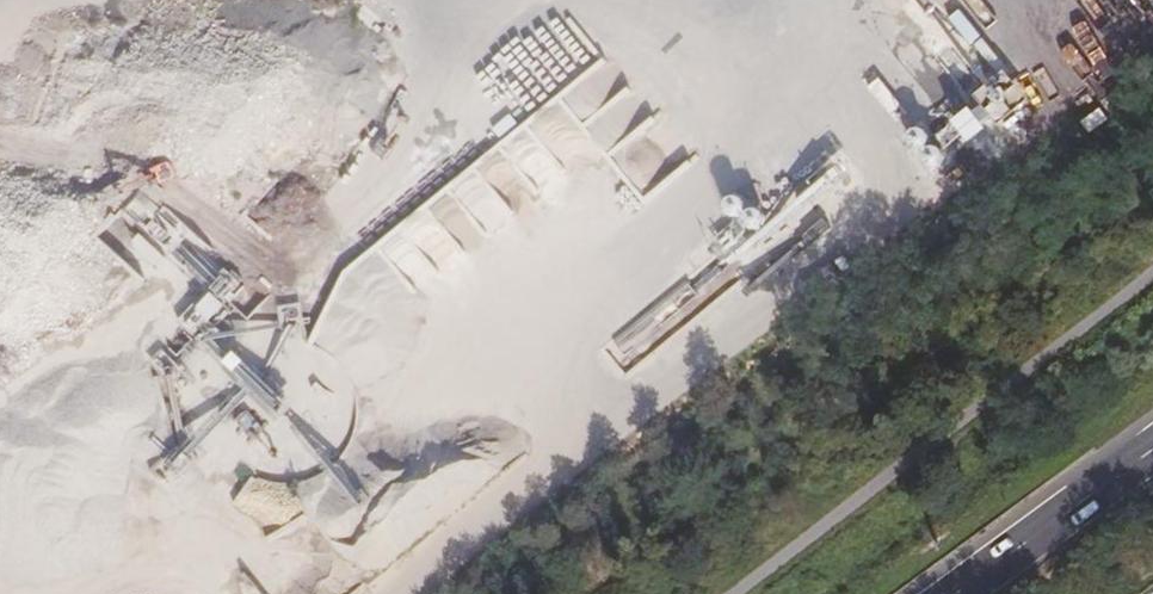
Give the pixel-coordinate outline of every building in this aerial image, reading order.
[(971,56),(940,32),(905,75),(937,99),(971,56)]
